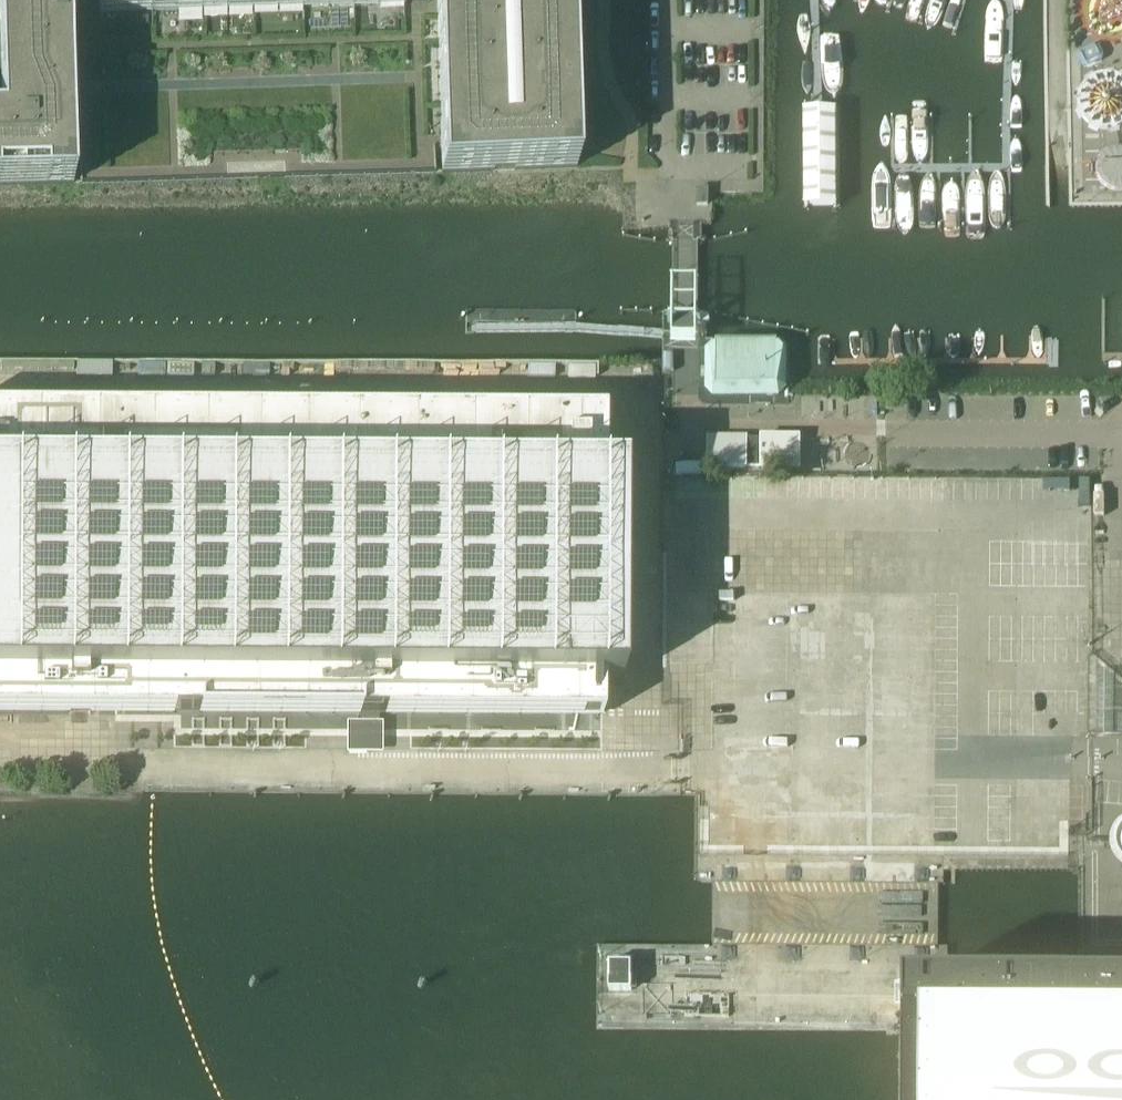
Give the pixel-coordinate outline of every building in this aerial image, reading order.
[(73,187),(71,117),(71,116),(70,96),(66,0),(0,0),(0,189),(73,187)] [(98,16),(98,18),(403,8),(403,4),(403,0),(98,0),(98,16)] [(442,174),(576,169),(570,0),(435,0),(442,174)] [(804,208),(835,208),(834,111),(825,111),(821,107),(816,107),(812,111),(803,111),(804,208)] [(708,190),(697,190),(697,206),(708,206),(708,190)] [(765,398),(772,398),(772,395),(777,395),(784,388),(784,351),(778,345),(714,345),(707,350),(707,388),(713,395),(765,395),(765,398)] [(601,713),(601,680),(621,680),(622,470),(602,470),(602,415),(0,412),(0,710),(601,713)] [(799,437),(709,437),(709,471),(798,471),(799,437)] [(1121,824),(1121,825),(1120,825),(1120,826),(1119,826),(1119,827),(1118,828),(1118,829),(1117,829),(1117,830),(1117,831),(1116,831),(1116,832),(1115,833),(1115,834),(1115,835),(1115,836),(1114,836),(1114,837),(1114,838),(1114,839),(1114,840),(1114,841),(1114,842),(1114,843),(1114,844),(1114,845),(1114,846),(1114,847),(1114,848),(1115,849),(1115,850),(1115,851),(1116,852),(1116,853),(1117,854),(1117,855),(1118,855),(1118,856),(1118,857),(1119,857),(1119,858),(1120,858),(1120,859),(1121,859),(1121,860),(1121,824)] [(609,991),(632,991),(632,963),(609,963),(609,991)] [(906,992),(906,1038),(906,1039),(905,1099),(1121,1099),(1121,992),(1064,992),(1064,983),(1042,983),(1042,992),(906,992)]
